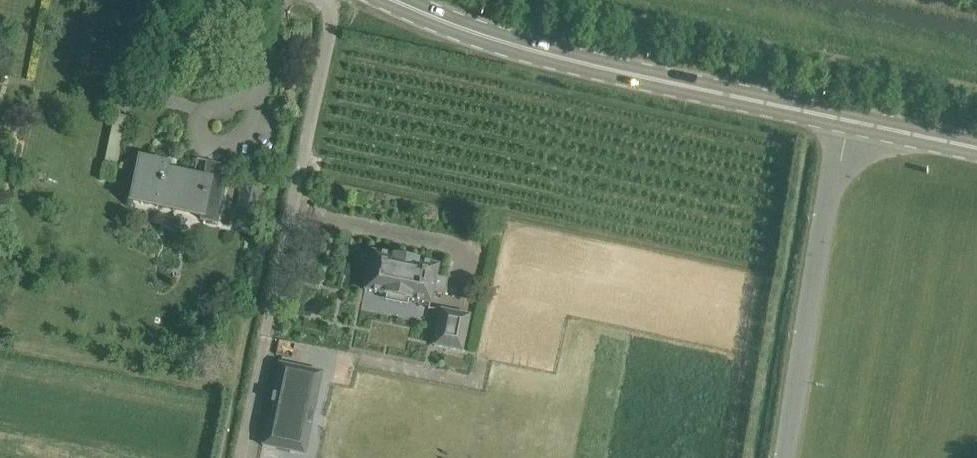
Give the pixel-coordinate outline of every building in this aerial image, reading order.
[(206,205),(218,208),(229,164),(216,161),(212,177),(165,166),(167,160),(146,155),(141,154),(130,199),(204,216),(206,205)] [(242,189),(236,220),(255,224),(261,193),(242,189)] [(373,254),(365,292),(430,306),(432,295),(444,297),(447,282),(436,279),(438,268),(373,254)] [(441,312),(433,347),(461,353),(469,318),(441,312)] [(323,374),(282,366),(280,365),(263,449),(306,457),(323,374)]
